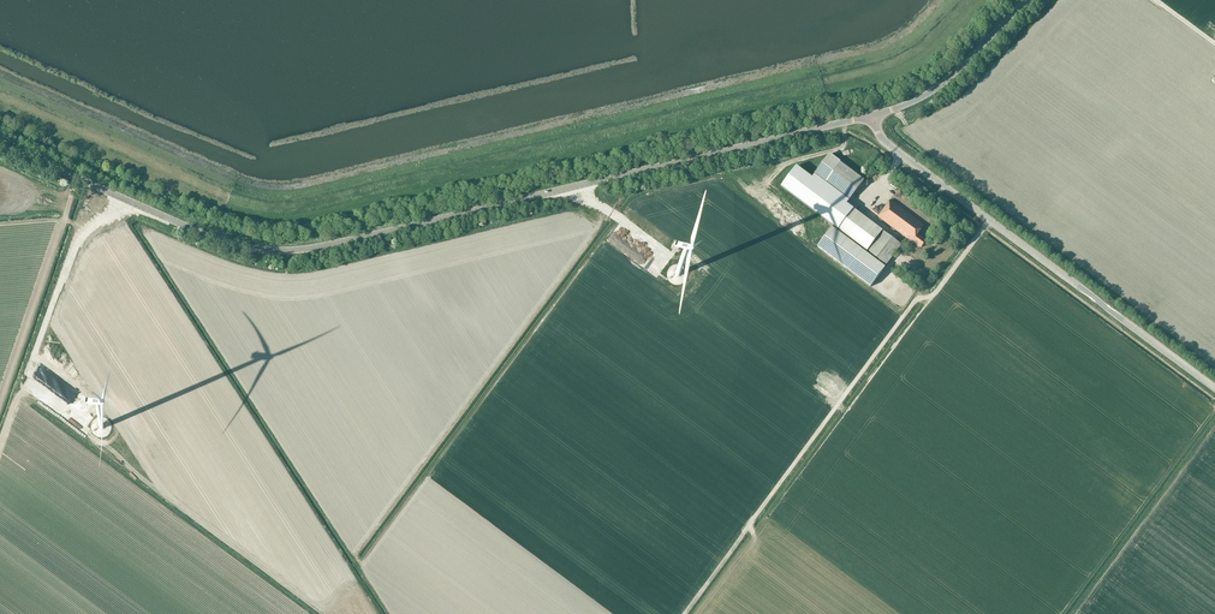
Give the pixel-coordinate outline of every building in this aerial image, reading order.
[(864,181),(840,163),(830,155),(815,174),(850,200),(864,181)] [(797,167),(782,187),(839,230),(854,209),(847,204),(850,200),(815,174),(812,178),(797,167)] [(927,241),(918,234),(925,225),(891,200),(878,217),(919,248),(920,248),(921,248),(927,241)] [(902,245),(854,209),(839,230),(837,232),(832,228),(818,248),(871,287),(886,268),(866,254),(868,252),(887,266),(902,245)]
